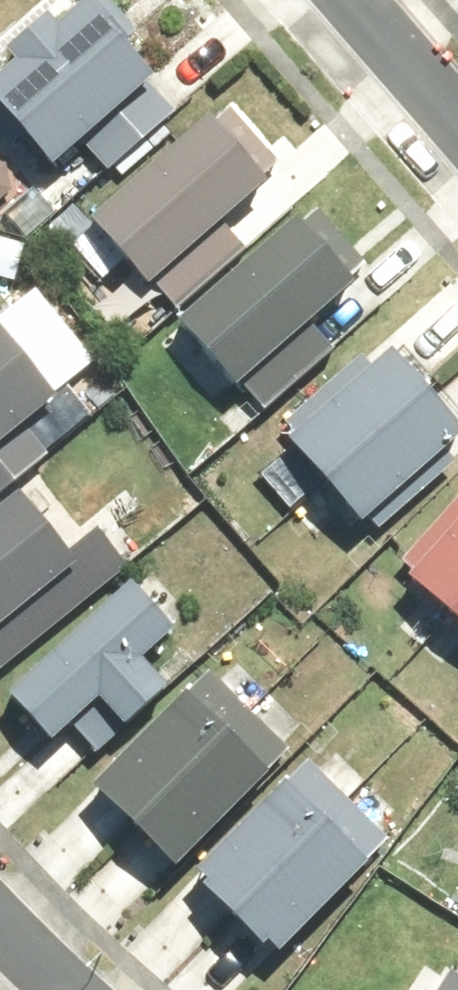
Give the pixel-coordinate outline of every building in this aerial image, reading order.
[(169,85),(97,3),(68,29),(60,20),(18,56),(26,65),(0,87),(0,100),(65,175),(96,151),(116,175),(183,117),(162,91),(169,85)] [(236,232),(285,188),(275,178),(287,168),(229,104),(101,223),(185,314),(253,250),(236,232)] [(355,301),(378,279),(317,213),(189,332),(269,419),(341,352),(321,331),(355,301)] [(9,325),(0,331),(0,506),(61,461),(40,434),(71,411),(9,325)] [(301,452),(376,534),(457,458),(457,411),(406,355),(301,452)] [(0,525),(0,658),(12,672),(137,572),(101,528),(73,551),(32,499),(0,525)] [(419,583),(457,619),(457,541),(419,583)] [(111,707),(139,739),(186,698),(158,667),(188,639),(140,585),(16,694),(64,748),(111,707)] [(302,769),(213,678),(103,786),(192,876),(302,769)] [(316,766),(209,880),(296,960),(402,846),(316,766)]
